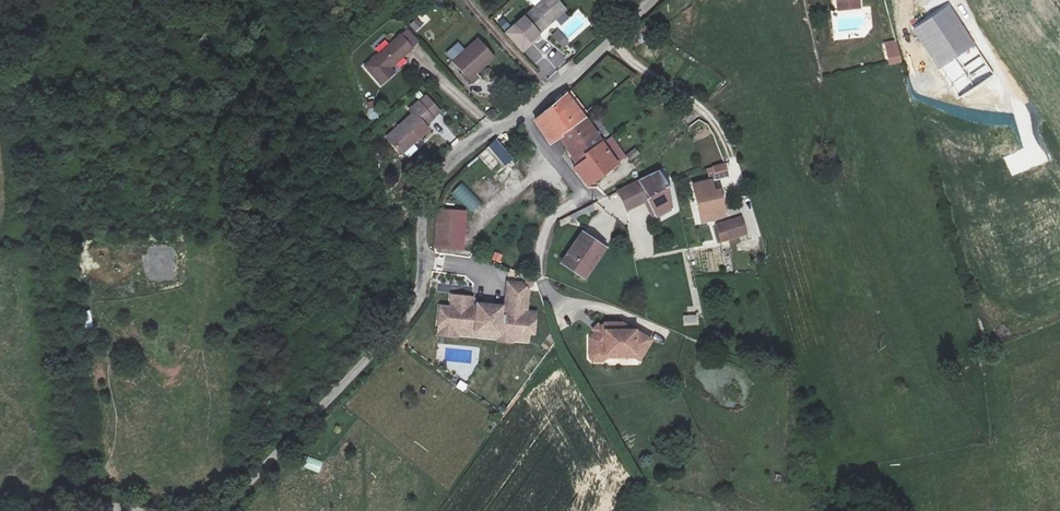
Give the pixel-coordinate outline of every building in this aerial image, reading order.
[(553,0),(544,0),(505,33),(522,52),(540,37),(538,35),(564,12),(553,0)] [(862,11),(861,0),(837,3),(838,13),(862,11)] [(949,7),(915,30),(960,96),(994,72),(949,7)] [(422,26),(416,19),(410,25),(416,31),(422,26)] [(407,30),(401,35),(412,48),(418,42),(407,30)] [(557,30),(551,37),(563,49),(569,43),(557,30)] [(410,50),(398,37),(364,67),(381,86),(393,76),(388,70),(410,50)] [(901,63),(895,41),(884,45),(889,66),(901,63)] [(476,42),(451,65),(470,88),(477,81),(471,75),(484,64),(486,67),(493,61),(476,42)] [(549,143),(559,135),(582,118),(565,93),(534,120),(549,143)] [(424,96),(417,103),(432,119),(439,112),(424,96)] [(374,102),(367,103),(370,120),(377,119),(374,102)] [(432,119),(417,103),(408,109),(413,115),(387,137),(402,154),(428,130),(424,125),(432,119)] [(582,118),(559,135),(575,162),(600,145),(582,118)] [(487,149),(503,168),(512,160),(496,142),(487,149)] [(600,145),(575,162),(577,165),(573,169),(586,186),(614,165),(600,145)] [(635,148),(627,154),(631,160),(639,155),(635,148)] [(724,165),(706,170),(709,180),(727,175),(724,165)] [(640,181),(649,201),(655,215),(672,208),(666,187),(658,173),(640,181)] [(627,210),(649,201),(640,181),(618,192),(627,210)] [(719,191),(713,192),(710,181),(692,185),(701,224),(720,219),(724,212),(719,191)] [(482,201),(464,183),(452,194),(470,213),(482,201)] [(460,251),(463,213),(439,211),(436,249),(460,251)] [(715,226),(719,238),(721,244),(728,241),(747,235),(746,232),(741,218),(715,226)] [(602,254),(580,237),(561,265),(583,280),(602,254)] [(494,252),(492,261),(500,263),(503,254),(494,252)] [(449,308),(439,307),(437,325),(457,327),(456,335),(458,335),(468,336),(468,332),(473,332),(473,336),(496,338),(498,339),(499,330),(513,332),(512,340),(513,340),(528,341),(528,333),(533,334),(535,313),(526,312),(529,290),(521,284),(507,282),(505,302),(510,303),(509,310),(501,309),(501,307),(476,304),(476,306),(471,306),(471,298),(450,296),(449,308)] [(82,313),(85,330),(92,328),(90,312),(82,313)] [(604,324),(589,339),(589,353),(604,353),(604,358),(617,358),(616,355),(634,355),(640,358),(650,341),(634,331),(626,331),(626,327),(620,324),(604,324)] [(458,339),(458,335),(456,335),(457,327),(437,325),(435,325),(434,337),(458,339)] [(512,340),(513,332),(499,330),(498,339),(496,338),(496,343),(513,344),(513,340),(512,340)] [(459,380),(455,388),(465,392),(468,385),(459,380)] [(307,457),(304,468),(319,473),(323,463),(307,457)]
